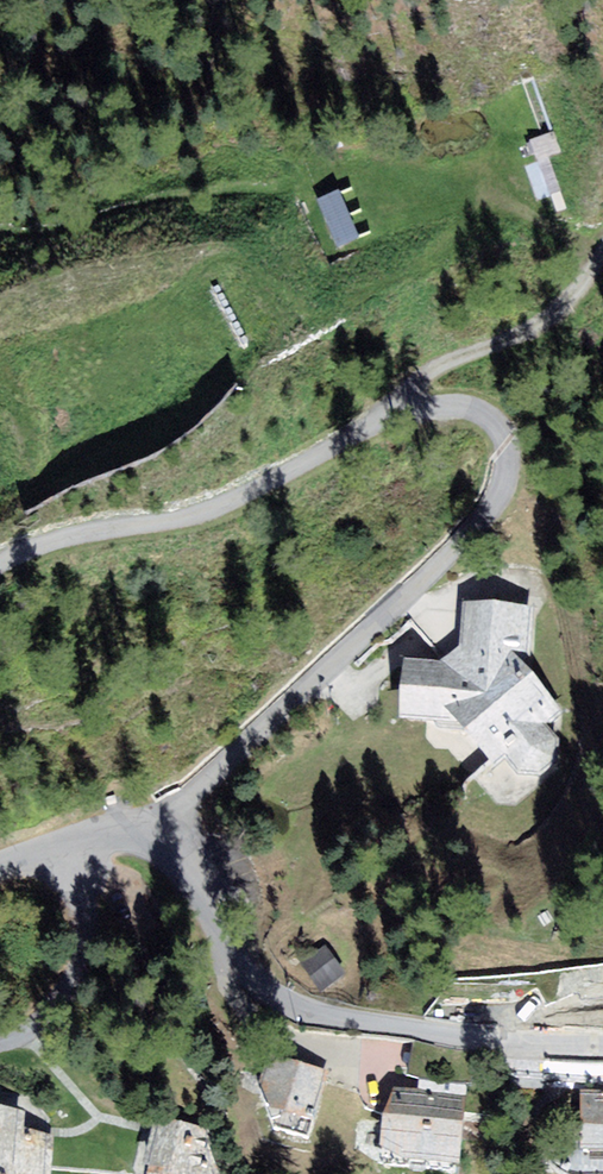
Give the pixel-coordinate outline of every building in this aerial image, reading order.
[(552,156),(560,154),(556,135),(528,141),(541,199),(561,195),(552,156)] [(338,250),(361,240),(352,221),(340,193),(317,204),(330,232),(338,250)] [(534,608),(464,605),(461,649),(439,667),(403,664),(400,723),(455,727),(489,766),(555,705),(531,677),(534,608)] [(327,1077),(273,1061),(264,1094),(269,1113),(313,1126),(327,1077)] [(397,1093),(387,1123),(385,1158),(453,1164),(460,1100),(397,1093)] [(584,1097),(585,1154),(602,1153),(602,1096),(584,1097)] [(61,1139),(31,1138),(31,1117),(0,1110),(0,1173),(59,1173),(61,1139)] [(168,1113),(153,1173),(230,1173),(219,1148),(224,1126),(168,1113)]
